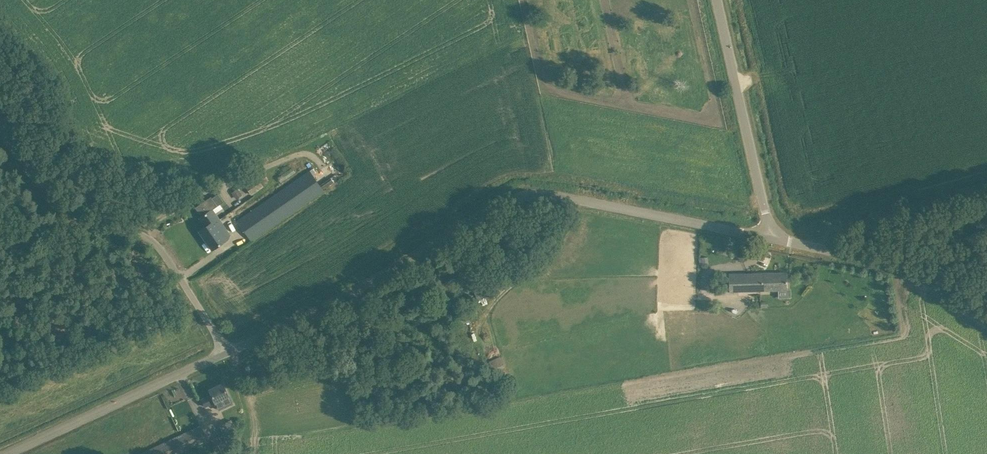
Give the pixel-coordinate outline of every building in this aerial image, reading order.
[(324,190),(313,175),(316,173),(313,168),(238,220),(252,240),(324,190)] [(245,185),(251,194),(264,186),(263,185),(267,182),(263,176),(259,179),(257,177),(245,185)] [(243,195),(238,188),(232,192),(237,199),(243,195)] [(200,230),(213,249),(228,239),(227,238),(226,239),(215,224),(220,220),(219,219),(212,209),(218,206),(217,205),(223,201),(218,194),(212,198),(211,196),(195,207),(202,216),(200,217),(206,226),(200,230)] [(787,290),(787,273),(730,274),(722,274),(722,291),(759,290),(759,297),(771,297),(771,290),(787,290)] [(475,288),(481,298),(490,293),(484,283),(475,288)] [(216,402),(230,396),(224,383),(210,389),(212,394),(202,399),(205,406),(215,401),(216,402)] [(205,434),(201,425),(139,453),(181,453),(209,441),(205,434)] [(224,441),(216,444),(219,453),(227,451),(224,441)]
